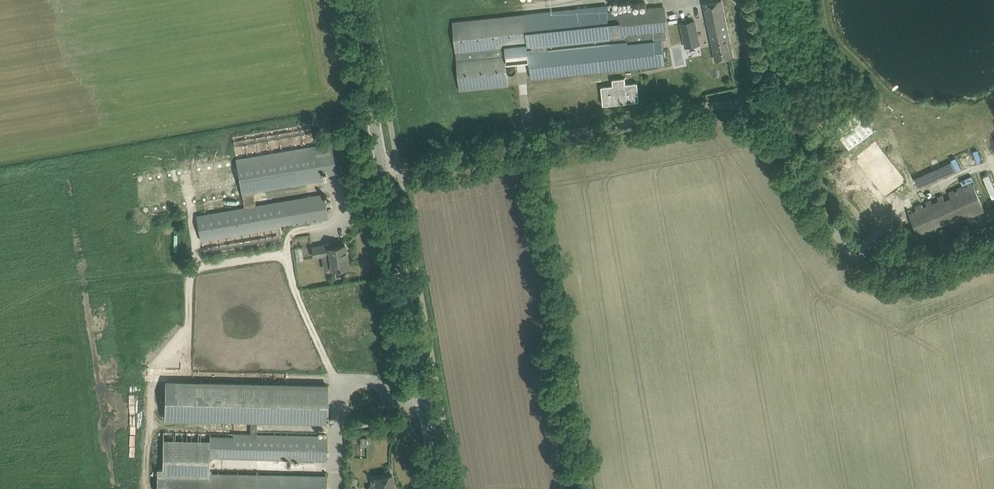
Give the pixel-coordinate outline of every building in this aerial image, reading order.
[(573,9),(572,0),(450,0),(453,21),(524,13),(525,14),(573,9)] [(525,14),(524,13),(453,21),(460,90),(508,85),(505,53),(528,51),(530,68),(531,78),(665,64),(664,54),(662,39),(667,38),(666,32),(668,32),(665,6),(613,11),(612,0),(605,0),(602,0),(603,6),(573,9),(525,14)] [(704,3),(716,60),(733,56),(721,0),(719,0),(704,3)] [(699,44),(697,34),(695,22),(684,25),(688,46),(699,44)] [(859,111),(835,129),(849,148),(873,131),(859,111)] [(254,191),(322,180),(321,176),(337,173),(332,143),(236,159),(244,207),(197,216),(201,240),(328,218),(326,204),(325,198),(327,197),(326,194),(324,195),(324,194),(256,205),(254,191)] [(867,218),(876,213),(883,208),(865,181),(869,178),(856,158),(851,161),(847,164),(838,169),(847,182),(845,184),(867,218)] [(993,196),(993,183),(990,173),(984,176),(993,196)] [(985,210),(981,201),(972,182),(907,210),(920,239),(985,210)] [(333,268),(339,267),(349,265),(345,245),(333,247),(332,243),(313,246),(315,257),(330,254),(333,268)] [(165,418),(328,422),(329,383),(166,380),(165,418)] [(317,472),(317,460),(327,460),(327,435),(210,432),(164,431),(163,467),(158,467),(158,488),(326,488),(327,472),(317,472)] [(377,485),(377,488),(395,488),(392,475),(372,478),(373,486),(377,485)]
